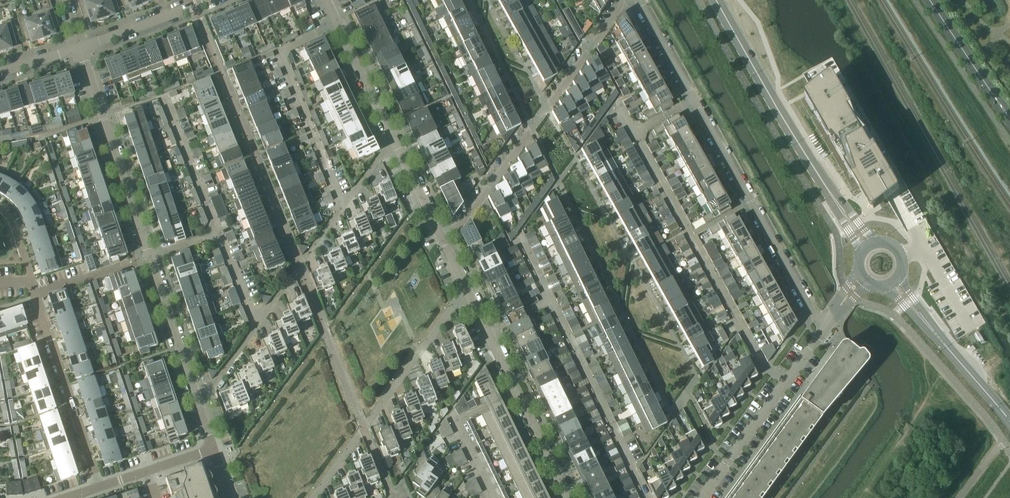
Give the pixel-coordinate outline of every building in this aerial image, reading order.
[(96,0),(91,0),(88,1),(87,0),(77,0),(85,22),(85,21),(84,20),(90,18),(91,22),(97,20),(98,22),(104,22),(96,0)] [(104,22),(109,19),(108,17),(114,15),(112,11),(117,9),(118,11),(119,10),(115,0),(96,0),(104,22)] [(140,0),(121,0),(124,8),(125,8),(124,6),(130,4),(131,8),(137,6),(137,7),(142,5),(140,0)] [(259,1),(267,19),(279,14),(272,0),(262,0),(259,1)] [(279,14),(290,9),(286,0),(272,0),(279,14)] [(290,9),(295,7),(297,10),(305,6),(302,0),(286,0),(290,9)] [(363,0),(360,0),(352,4),(354,9),(365,4),(363,0)] [(410,10),(415,8),(411,0),(406,0),(405,0),(410,10)] [(438,8),(455,0),(434,0),(438,8)] [(443,18),(463,8),(459,0),(455,0),(438,8),(435,10),(439,20),(443,18)] [(498,0),(503,10),(520,0),(498,0)] [(526,0),(520,0),(503,10),(508,19),(530,7),(526,0)] [(592,1),(589,6),(599,14),(605,6),(604,5),(607,2),(607,3),(609,0),(592,0),(592,1)] [(255,1),(247,4),(256,24),(267,19),(259,1),(255,3),(255,1)] [(240,10),(236,12),(244,29),(256,24),(247,4),(241,7),(240,8),(239,7),(240,10)] [(354,15),(360,27),(384,16),(378,4),(354,15)] [(531,6),(530,7),(508,19),(514,28),(533,18),(536,16),(531,6)] [(35,13),(37,18),(44,42),(49,38),(49,36),(54,35),(53,30),(58,28),(59,30),(52,7),(35,13)] [(580,28),(568,7),(562,11),(574,31),(580,28)] [(401,10),(405,17),(409,15),(406,8),(401,10)] [(410,10),(415,20),(419,18),(415,8),(410,10)] [(443,18),(448,28),(468,18),(463,8),(443,18)] [(553,11),(556,17),(561,15),(557,8),(553,11)] [(232,11),(224,14),(233,35),(244,29),(236,12),(232,13),(232,12),(232,11)] [(609,31),(616,44),(635,34),(623,13),(620,16),(617,20),(618,21),(615,24),(609,31)] [(233,35),(224,14),(214,19),(215,19),(215,21),(212,22),(211,20),(210,20),(218,39),(221,43),(228,40),(229,40),(228,37),(233,35)] [(409,15),(405,17),(408,25),(413,23),(409,15)] [(44,42),(37,18),(29,21),(25,16),(18,19),(25,41),(26,41),(25,39),(31,37),(32,42),(38,40),(38,42),(44,42)] [(360,27),(365,37),(388,25),(384,16),(360,27)] [(415,20),(420,29),(424,27),(419,18),(415,20)] [(448,28),(453,37),(472,28),(468,18),(448,28)] [(514,28),(519,38),(538,27),(533,18),(514,28)] [(563,18),(558,20),(561,27),(566,24),(563,18)] [(0,29),(0,52),(5,51),(5,50),(11,48),(10,44),(15,42),(16,44),(10,21),(3,23),(2,29),(0,29)] [(313,23),(302,28),(304,34),(315,28),(313,23)] [(365,37),(370,47),(389,37),(393,35),(388,25),(365,37)] [(538,27),(519,38),(524,47),(547,35),(542,25),(538,27)] [(411,29),(414,37),(419,35),(415,27),(411,29)] [(420,29),(424,39),(429,37),(424,27),(420,29)] [(568,27),(563,30),(567,36),(571,33),(568,27)] [(188,30),(178,33),(185,54),(190,52),(192,55),(200,52),(191,28),(192,31),(188,32),(187,30),(188,30)] [(453,37),(457,47),(477,37),(472,28),(453,37)] [(296,32),(288,36),(291,40),(298,37),(296,32)] [(171,39),(167,40),(174,58),(175,63),(187,59),(185,54),(178,33),(169,36),(169,37),(170,37),(171,39)] [(616,44),(621,53),(640,43),(639,42),(641,42),(641,41),(640,41),(639,39),(638,39),(635,34),(616,44)] [(419,35),(414,37),(418,44),(422,42),(419,35)] [(524,47),(529,57),(552,44),(547,35),(524,47)] [(291,40),(288,36),(281,40),(283,42),(283,44),(291,40)] [(370,47),(374,56),(394,47),(389,37),(370,47)] [(424,39),(429,49),(434,47),(429,37),(424,39)] [(457,47),(462,57),(482,47),(477,37),(457,47)] [(569,39),(572,45),(574,48),(577,44),(573,37),(569,39)] [(159,40),(154,42),(162,63),(174,58),(167,40),(163,41),(162,39),(161,39),(162,39),(160,40),(159,40)] [(304,50),(309,61),(329,52),(324,40),(304,50)] [(147,47),(143,49),(151,71),(152,72),(164,67),(162,63),(154,42),(146,45),(146,46),(147,47)] [(597,48),(599,53),(606,50),(601,42),(597,48)] [(621,53),(627,63),(645,53),(645,52),(646,51),(644,48),(643,49),(640,43),(621,53)] [(529,57),(535,66),(554,56),(557,54),(552,44),(529,57)] [(136,49),(130,51),(140,75),(151,71),(143,49),(139,50),(138,47),(138,48),(136,49)] [(374,56),(379,66),(399,56),(394,47),(374,56)] [(420,49),(424,56),(428,54),(425,47),(420,49)] [(429,49),(434,59),(438,56),(434,47),(429,49)] [(487,57),(482,47),(462,57),(458,59),(462,68),(467,66),(487,57)] [(606,50),(599,53),(602,59),(609,56),(606,50)] [(123,56),(120,58),(126,76),(128,81),(140,76),(140,75),(130,51),(122,54),(122,55),(123,54),(123,56)] [(309,61),(314,71),(334,61),(329,52),(309,61)] [(586,63),(587,66),(595,79),(597,78),(600,84),(600,83),(610,78),(596,53),(591,61),(586,63)] [(627,63),(632,72),(650,62),(650,61),(651,60),(649,58),(648,58),(645,53),(627,63)] [(428,54),(424,56),(427,64),(432,62),(428,54)] [(379,66),(384,76),(407,64),(403,55),(399,56),(379,66)] [(126,76),(120,58),(116,59),(115,56),(114,56),(114,57),(112,58),(105,60),(105,61),(107,60),(109,66),(108,67),(108,66),(107,66),(114,84),(122,81),(121,78),(126,76)] [(434,59),(439,68),(443,66),(438,56),(434,59)] [(554,56),(535,66),(546,87),(560,67),(554,56)] [(467,66),(472,76),(491,67),(487,57),(467,66)] [(614,65),(611,59),(604,63),(608,69),(614,65)] [(233,60),(224,63),(226,68),(235,64),(233,60)] [(314,71),(319,81),(339,71),(334,61),(314,71)] [(232,69),(236,79),(254,72),(250,62),(232,69)] [(632,72),(637,82),(656,71),(655,71),(657,70),(656,70),(655,67),(654,68),(650,62),(632,72)] [(384,76),(389,86),(412,74),(407,64),(384,76)] [(430,68),(433,76),(438,74),(434,66),(430,68)] [(439,68),(443,78),(448,76),(443,66),(439,68)] [(579,73),(580,76),(588,89),(590,88),(593,94),(593,93),(603,88),(600,83),(600,84),(597,78),(595,79),(587,66),(584,71),(579,73)] [(472,76),(476,86),(496,76),(491,67),(472,76)] [(212,69),(203,72),(204,77),(214,74),(212,69)] [(616,69),(610,72),(613,78),(619,75),(616,69)] [(319,81),(324,90),(344,81),(339,71),(319,81)] [(637,82),(643,91),(661,81),(660,80),(662,79),(661,79),(660,76),(659,77),(656,71),(637,82)] [(236,79),(240,89),(258,82),(254,72),(236,79)] [(57,78),(53,80),(59,98),(64,97),(65,100),(74,97),(69,79),(68,79),(68,80),(67,80),(65,74),(67,74),(67,73),(59,75),(57,76),(57,75),(56,76),(57,78)] [(389,86),(393,95),(417,84),(412,74),(389,86)] [(438,74),(433,76),(437,83),(441,81),(438,74)] [(807,98),(801,101),(852,189),(858,186),(869,206),(883,198),(886,203),(899,192),(900,192),(900,191),(900,190),(900,189),(898,186),(891,175),(888,176),(834,83),(837,81),(835,76),(834,76),(833,75),(832,75),(831,76),(821,83),(810,92),(807,94),(807,95),(806,95),(806,96),(806,97),(807,98)] [(443,78),(448,88),(452,85),(448,76),(443,78)] [(476,86),(481,96),(501,86),(496,76),(476,86)] [(572,83),(573,86),(574,86),(581,99),(583,98),(586,104),(587,103),(596,98),(593,93),(593,94),(590,88),(588,89),(580,76),(577,81),(572,83)] [(49,78),(41,81),(47,102),(59,98),(53,80),(49,81),(49,79),(49,78)] [(191,85),(196,96),(214,88),(209,78),(191,85)] [(615,82),(618,88),(625,84),(621,78),(615,82)] [(33,86),(29,87),(35,106),(47,102),(41,81),(35,82),(35,83),(33,83),(32,83),(33,86)] [(324,90),(328,100),(348,90),(344,81),(324,90)] [(643,91),(648,101),(666,90),(667,89),(665,86),(664,86),(661,81),(643,91)] [(240,89),(244,99),(262,92),(258,82),(240,89)] [(393,95),(398,105),(422,94),(417,84),(393,95)] [(25,85),(16,88),(23,109),(35,106),(29,87),(25,88),(25,86),(25,85)] [(448,88),(453,97),(457,95),(452,85),(448,88)] [(482,107),(486,105),(505,96),(501,86),(481,96),(477,97),(482,107)] [(565,93),(567,96),(567,95),(574,109),(576,108),(579,113),(580,113),(589,108),(587,103),(586,104),(583,98),(581,99),(574,86),(573,86),(570,91),(565,93)] [(9,93),(5,94),(11,113),(23,109),(16,88),(11,90),(9,90),(8,90),(9,93)] [(196,96),(200,106),(218,98),(214,88),(196,96)] [(448,95),(445,88),(440,90),(444,97),(448,95)] [(620,91),(624,97),(630,94),(626,88),(620,91)] [(615,89),(608,98),(611,103),(618,94),(615,89)] [(330,112),(353,100),(348,90),(328,100),(325,102),(330,112)] [(666,90),(648,101),(653,109),(644,114),(647,120),(673,106),(670,101),(672,100),(666,90)] [(244,99),(248,109),(266,102),(262,92),(244,99)] [(0,93),(0,116),(11,113),(5,94),(1,95),(1,93),(0,93)] [(422,94),(398,105),(404,117),(427,105),(422,94)] [(453,97),(458,107),(462,105),(457,95),(453,97)] [(558,103),(560,106),(560,105),(567,119),(569,118),(573,123),(582,118),(580,113),(579,113),(576,108),(574,109),(567,95),(567,96),(563,100),(558,103)] [(486,105),(490,115),(510,105),(505,96),(486,105)] [(632,97),(623,102),(625,106),(634,101),(632,97)] [(120,102),(122,107),(134,103),(132,98),(120,102)] [(200,106),(204,116),(222,108),(220,105),(218,98),(200,106)] [(450,98),(445,100),(449,108),(453,105),(450,98)] [(611,103),(608,98),(603,105),(606,111),(611,103)] [(330,112),(334,121),(358,110),(353,100),(330,112)] [(248,109),(252,119),(270,112),(266,102),(248,109)] [(458,107),(462,117),(467,115),(462,105),(458,107)] [(490,115),(495,125),(515,115),(510,105),(490,115)] [(560,105),(560,106),(556,110),(552,113),(558,125),(559,125),(564,134),(576,128),(573,123),(569,118),(567,119),(560,105)] [(124,118),(128,129),(147,122),(142,107),(132,111),(133,115),(124,118)] [(639,111),(637,107),(628,112),(630,116),(639,111)] [(204,116),(208,126),(226,118),(222,108),(204,116)] [(596,115),(599,121),(604,113),(601,108),(596,115)] [(339,131),(343,129),(363,119),(358,110),(334,121),(339,131)] [(405,120),(411,131),(431,122),(425,110),(405,120)] [(252,119),(256,129),(274,122),(270,112),(252,119)] [(452,114),(456,122),(460,119),(456,112),(452,114)] [(79,115),(68,119),(70,125),(81,121),(79,115)] [(462,117),(467,126),(471,124),(467,115),(462,117)] [(515,115),(495,125),(505,144),(519,124),(515,115)] [(665,130),(669,139),(687,128),(688,127),(686,124),(685,125),(682,119),(680,120),(677,115),(652,129),(656,135),(665,130)] [(594,117),(589,125),(592,130),(597,123),(594,117)] [(208,126),(212,136),(230,128),(226,118),(208,126)] [(343,129),(347,139),(367,129),(363,119),(343,129)] [(460,119),(456,122),(459,129),(464,127),(460,119)] [(128,129),(131,139),(150,133),(147,122),(128,129)] [(259,136),(260,139),(278,132),(274,122),(256,129),(259,136)] [(411,131),(416,141),(436,131),(431,122),(411,131)] [(40,124),(28,128),(29,131),(30,136),(43,134),(40,124)] [(467,126),(472,136),(476,134),(471,124),(467,126)] [(66,149),(71,148),(90,141),(86,131),(84,131),(82,126),(63,133),(62,133),(62,134),(61,134),(61,135),(61,136),(66,149)] [(590,132),(587,127),(582,135),(585,140),(590,132)] [(212,136),(216,146),(234,138),(230,128),(212,136)] [(581,150),(587,160),(606,150),(601,140),(604,138),(598,128),(583,149),(581,150)] [(669,139),(674,148),(693,138),(692,137),(694,136),(693,136),(689,128),(687,128),(669,139)] [(347,139),(352,149),(372,139),(367,129),(347,139)] [(416,141),(421,151),(440,141),(436,131),(416,141)] [(461,134),(465,141),(470,139),(466,131),(461,134)] [(278,132),(260,139),(265,150),(283,143),(278,132)] [(131,139),(134,149),(153,143),(150,133),(131,139)] [(617,138),(620,142),(628,137),(626,133),(617,138)] [(476,134),(472,136),(477,147),(482,145),(476,134)] [(575,144),(578,150),(583,142),(580,137),(575,144)] [(216,146),(220,156),(238,149),(234,138),(216,146)] [(674,148),(680,158),(698,147),(698,146),(699,146),(699,145),(698,146),(697,143),(696,143),(693,138),(674,148)] [(372,139),(352,149),(358,160),(378,151),(372,139)] [(470,139),(465,141),(469,148),(473,146),(470,139)] [(524,150),(526,152),(533,166),(535,165),(538,171),(548,166),(535,140),(529,148),(524,150)] [(71,148),(75,158),(93,152),(90,141),(71,148)] [(421,151),(425,161),(445,151),(440,141),(421,151)] [(647,146),(649,150),(658,145),(656,141),(647,146)] [(134,149),(138,159),(157,153),(153,143),(134,149)] [(631,143),(623,147),(625,151),(633,147),(631,143)] [(266,153),(270,163),(288,156),(284,145),(266,153)] [(658,145),(649,150),(651,154),(660,149),(658,145)] [(680,158),(685,167),(703,157),(703,156),(704,155),(699,147),(698,147),(680,158)] [(238,149),(220,156),(224,166),(242,159),(238,149)] [(587,160),(592,170),(611,159),(606,150),(587,160)] [(425,161),(430,170),(450,161),(445,151),(425,161)] [(471,153),(475,160),(479,158),(475,151),(471,153)] [(75,158),(78,168),(96,162),(93,152),(75,158)] [(517,160),(518,162),(525,176),(527,175),(530,181),(531,180),(540,176),(538,171),(535,165),(533,166),(526,152),(522,157),(517,160)] [(636,152),(628,157),(630,161),(638,156),(636,152)] [(138,159),(141,170),(160,163),(157,153),(138,159)] [(654,159),(657,163),(666,158),(663,154),(654,159)] [(270,163),(274,173),(292,166),(288,156),(270,163)] [(685,167),(690,176),(709,166),(708,165),(709,165),(709,164),(707,162),(706,162),(703,157),(685,167)] [(479,158),(475,160),(478,168),(483,166),(479,158)] [(592,170),(597,179),(617,168),(611,159),(592,170)] [(430,170),(435,180),(455,170),(450,161),(430,170)] [(78,168),(81,178),(100,172),(96,162),(78,168)] [(141,170),(145,180),(164,174),(168,172),(165,162),(160,163),(141,170)] [(225,181),(230,180),(248,172),(243,162),(221,171),(225,181)] [(510,169),(511,172),(511,171),(518,185),(520,184),(523,190),(533,185),(531,180),(530,181),(527,175),(525,176),(518,162),(515,167),(510,169)] [(633,166),(635,170),(644,166),(641,162),(633,166)] [(669,164),(660,169),(662,173),(671,168),(669,164)] [(274,173),(278,183),(296,176),(292,166),(274,173)] [(690,176),(695,186),(714,176),(713,175),(715,174),(714,174),(713,171),(712,172),(709,166),(690,176)] [(484,168),(476,172),(479,176),(481,177),(485,171),(484,168)] [(597,179),(603,189),(622,178),(617,168),(597,179)] [(435,180),(440,190),(451,184),(451,185),(459,180),(455,170),(435,180)] [(502,179),(504,181),(510,195),(513,194),(516,200),(516,199),(526,195),(523,190),(520,184),(518,185),(511,171),(511,172),(507,176),(502,179)] [(638,176),(641,180),(649,175),(647,171),(638,176)] [(81,178),(85,189),(103,182),(100,172),(81,178)] [(230,180),(234,190),(252,182),(248,172),(230,180)] [(665,178),(667,182),(676,177),(674,173),(665,178)] [(6,174),(0,188),(0,194),(1,195),(4,196),(7,198),(19,181),(15,179),(11,176),(6,174)] [(145,180),(148,190),(167,184),(164,174),(145,180)] [(278,183),(282,193),(300,186),(296,176),(278,183)] [(552,176),(545,185),(548,191),(555,181),(552,176)] [(695,186),(701,195),(719,185),(719,184),(720,183),(719,183),(718,181),(717,181),(714,176),(695,186)] [(349,181),(351,188),(358,178),(357,177),(349,181)] [(603,189),(608,198),(627,187),(622,178),(603,189)] [(372,189),(375,197),(376,197),(380,207),(380,206),(387,204),(388,206),(395,203),(394,201),(396,200),(397,200),(388,179),(388,180),(382,183),(382,185),(373,189),(373,188),(372,189)] [(644,185),(646,189),(654,185),(652,180),(644,185)] [(23,184),(19,181),(7,198),(9,201),(12,203),(14,205),(30,191),(27,188),(23,184)] [(495,188),(496,191),(496,190),(503,204),(505,203),(508,209),(509,209),(518,204),(516,199),(516,200),(513,194),(510,195),(504,181),(500,186),(495,188)] [(85,189),(88,199),(107,193),(103,182),(85,189)] [(234,190),(238,200),(256,192),(254,189),(252,182),(234,190)] [(679,183),(670,188),(672,192),(681,187),(679,183)] [(150,197),(152,201),(170,194),(167,184),(148,190),(150,197)] [(451,184),(440,190),(452,216),(460,205),(451,185),(451,184)] [(548,191),(545,185),(540,193),(542,199),(548,191)] [(701,195),(706,205),(724,194),(725,193),(723,190),(722,191),(719,185),(701,195)] [(282,193),(286,203),(304,196),(300,186),(282,193)] [(608,198),(613,207),(632,197),(627,187),(608,198)] [(496,190),(496,191),(493,195),(488,198),(494,210),(495,210),(499,219),(511,214),(509,209),(508,209),(505,203),(503,204),(496,190)] [(649,195),(651,199),(660,194),(657,190),(649,195)] [(33,195),(30,191),(14,205),(16,208),(19,211),(20,214),(39,203),(36,199),(33,195)] [(237,211),(242,210),(260,202),(258,199),(256,192),(238,200),(233,201),(237,211)] [(544,225),(544,226),(564,216),(553,192),(553,193),(549,198),(551,203),(546,205),(554,221),(544,225)] [(675,197),(678,201),(687,196),(684,192),(675,197)] [(88,199),(92,209),(110,203),(107,193),(88,199)] [(152,201),(155,211),(174,205),(179,203),(175,193),(170,194),(152,201)] [(724,194),(706,205),(711,213),(702,218),(705,224),(731,210),(728,205),(730,204),(729,203),(730,202),(725,194),(724,194)] [(532,203),(535,209),(541,201),(538,195),(532,203)] [(286,203),(290,213),(308,206),(304,196),(286,203)] [(360,206),(363,214),(367,224),(374,221),(375,223),(383,220),(382,218),(384,217),(380,206),(380,207),(376,197),(375,197),(369,200),(370,202),(360,206),(360,205),(360,206)] [(613,207),(619,217),(638,206),(632,197),(613,207)] [(654,204),(656,208),(665,203),(663,199),(654,204)] [(486,200),(479,210),(489,217),(494,215),(486,200)] [(681,206),(683,210),(692,205),(690,201),(681,206)] [(242,210),(246,220),(264,212),(260,202),(242,210)] [(41,208),(39,203),(20,214),(22,217),(23,220),(25,223),(45,217),(43,212),(41,208)] [(88,210),(91,221),(114,213),(110,204),(110,203),(92,209),(88,210)] [(290,213),(294,223),(312,216),(316,214),(312,204),(308,206),(290,213)] [(641,204),(638,206),(619,217),(624,226),(646,214),(641,204)] [(157,218),(158,221),(177,215),(174,205),(155,211),(157,218)] [(534,210),(531,205),(525,213),(528,218),(534,210)] [(668,209),(659,213),(662,217),(670,213),(668,209)] [(695,211),(686,216),(688,220),(697,215),(695,211)] [(246,220),(250,230),(268,222),(264,212),(246,220)] [(95,231),(98,230),(117,224),(114,214),(114,213),(91,221),(95,231)] [(347,223),(350,231),(351,231),(355,241),(362,238),(363,240),(370,237),(369,235),(371,234),(371,235),(372,234),(367,224),(363,214),(357,217),(358,219),(348,223),(348,222),(347,223)] [(646,214),(624,226),(629,236),(652,223),(646,214)] [(158,221),(162,231),(181,225),(177,215),(158,221)] [(524,215),(518,223),(521,228),(526,220),(524,215)] [(720,230),(725,239),(743,228),(744,227),(742,224),(741,224),(738,218),(736,219),(733,215),(708,229),(711,235),(720,230)] [(312,216),(294,223),(299,235),(317,228),(312,216)] [(544,226),(549,235),(569,226),(564,216),(544,226)] [(48,227),(45,217),(25,223),(28,234),(44,228),(48,227)] [(461,233),(471,254),(482,249),(482,248),(475,234),(478,229),(473,218),(469,223),(461,233)] [(673,218),(665,223),(667,227),(675,222),(673,218)] [(250,230),(254,240),(272,232),(268,222),(250,230)] [(629,236),(634,245),(657,232),(652,223),(629,236)] [(98,230),(102,240),(120,234),(117,224),(98,230)] [(181,225),(162,231),(165,242),(174,239),(176,243),(186,240),(181,225)] [(519,230),(516,225),(511,233),(513,238),(519,230)] [(549,235),(554,245),(574,235),(569,226),(549,235)] [(48,238),(44,228),(28,234),(31,244),(48,238)] [(670,233),(672,237),(681,232),(679,228),(670,233)] [(725,239),(730,248),(748,238),(748,237),(749,236),(747,233),(746,234),(743,228),(725,239)] [(334,240),(338,248),(342,258),(349,255),(350,257),(358,254),(357,252),(358,251),(359,252),(359,251),(355,241),(351,231),(350,231),(344,234),(345,236),(335,240),(335,239),(334,240)] [(254,240),(258,250),(276,242),(272,232),(254,240)] [(494,236),(496,242),(505,238),(502,232),(494,236)] [(634,245),(640,256),(660,245),(659,244),(662,242),(657,232),(634,245)] [(102,240),(105,250),(124,244),(120,234),(102,240)] [(554,245),(559,255),(579,245),(574,235),(554,245)] [(674,239),(676,243),(684,239),(682,235),(674,239)] [(52,237),(48,238),(31,244),(35,254),(55,247),(52,237)] [(527,241),(529,245),(538,241),(536,237),(527,241)] [(730,248),(735,257),(754,247),(753,246),(755,246),(754,245),(753,243),(752,243),(748,238),(730,248)] [(703,246),(705,250),(714,245),(712,241),(703,246)] [(258,250),(262,260),(280,252),(276,242),(258,250)] [(124,244),(105,250),(110,265),(120,262),(118,258),(127,255),(124,244)] [(471,254),(477,264),(496,255),(491,244),(482,248),(482,249),(471,254)] [(688,244),(679,249),(682,253),(690,248),(688,244)] [(298,245),(302,255),(308,247),(298,245)] [(516,245),(507,249),(510,255),(518,251),(516,245)] [(559,255),(564,265),(583,255),(579,245),(559,255)] [(640,256),(647,267),(666,257),(669,255),(664,245),(660,247),(660,245),(640,256)] [(714,245),(705,250),(707,254),(716,249),(714,245)] [(58,258),(55,247),(35,254),(38,264),(58,258)] [(541,247),(532,251),(534,255),(543,251),(541,247)] [(735,257),(741,267),(759,257),(759,256),(760,255),(758,252),(757,253),(754,247),(735,257)] [(322,257),(325,266),(326,265),(330,275),(337,272),(338,274),(345,271),(344,269),(346,268),(346,269),(347,269),(342,258),(338,248),(332,251),(332,253),(323,257),(322,257)] [(215,258),(217,257),(221,255),(218,249),(212,252),(215,258)] [(171,260),(175,271),(194,265),(189,250),(179,253),(180,257),(171,260)] [(280,252),(262,260),(267,271),(285,264),(280,252)] [(685,259),(687,263),(695,258),(693,254),(685,259)] [(719,254),(710,259),(712,263),(721,258),(719,254)] [(88,256),(84,257),(89,272),(96,270),(91,255),(88,256)] [(477,264),(482,275),(502,266),(496,255),(477,264)] [(564,265),(568,274),(588,264),(583,255),(564,265)] [(521,256),(513,260),(515,266),(524,262),(521,256)] [(545,256),(537,260),(539,265),(547,260),(545,256)] [(647,267),(652,277),(671,266),(666,257),(647,267)] [(741,267),(746,276),(764,266),(764,265),(765,265),(765,264),(763,262),(762,262),(759,257),(741,267)] [(62,268),(58,258),(38,264),(42,275),(62,268)] [(698,263),(690,268),(692,272),(700,267),(698,263)] [(568,274),(573,284),(593,274),(588,264),(568,274)] [(715,269),(718,273),(727,268),(724,264),(715,269)] [(175,271),(178,281),(197,275),(194,265),(175,271)] [(320,270),(310,275),(317,292),(324,289),(325,291),(333,289),(332,286),(334,286),(330,275),(326,265),(325,266),(319,268),(320,270)] [(482,275),(487,286),(507,276),(502,266),(482,275)] [(550,266),(541,270),(544,274),(552,270),(550,266)] [(652,277),(657,286),(676,275),(671,266),(652,277)] [(746,276),(751,286),(769,275),(771,274),(770,274),(769,271),(767,272),(764,266),(746,276)] [(518,271),(521,277),(529,273),(526,267),(518,271)] [(114,291),(118,290),(137,284),(133,273),(124,276),(123,272),(109,276),(114,291)] [(695,277),(697,281),(706,277),(703,273),(695,277)] [(732,277),(730,273),(721,278),(723,282),(732,277)] [(573,284),(578,294),(598,284),(593,274),(573,284)] [(178,281),(182,291),(201,285),(197,275),(178,281)] [(657,286),(662,296),(682,285),(676,275),(657,286)] [(751,286),(756,295),(775,285),(774,284),(776,284),(776,283),(775,283),(774,281),(773,281),(769,275),(751,286)] [(487,286),(493,297),(512,287),(507,276),(487,286)] [(546,280),(548,284),(557,280),(555,276),(546,280)] [(534,283),(532,278),(523,282),(526,288),(534,283)] [(711,286),(709,282),(700,287),(703,291),(711,286)] [(85,284),(89,295),(93,293),(90,283),(85,284)] [(735,283),(726,288),(728,292),(737,287),(735,283)] [(118,290),(122,300),(140,294),(137,284),(118,290)] [(182,291),(185,302),(204,295),(208,294),(204,284),(201,285),(182,291)] [(578,294),(582,303),(602,294),(598,284),(578,294)] [(562,290),(560,285),(551,289),(553,294),(562,290)] [(662,296),(668,305),(687,294),(682,285),(662,296)] [(756,295),(762,305),(780,295),(780,294),(781,293),(779,290),(778,291),(775,285),(756,295)] [(493,297),(498,308),(517,298),(512,287),(493,297)] [(540,294),(537,288),(528,293),(531,298),(540,294)] [(48,304),(49,308),(69,301),(74,300),(70,289),(49,296),(51,303),(48,304)] [(714,291),(706,296),(708,300),(716,296),(714,291)] [(731,297),(733,301),(742,296),(740,292),(731,297)] [(118,301),(121,311),(144,304),(140,294),(122,300),(118,301)] [(582,303),(587,313),(607,303),(602,294),(582,303)] [(668,305),(673,314),(692,304),(687,294),(668,305)] [(185,302),(189,312),(207,306),(204,295),(185,302)] [(261,295),(265,305),(265,306),(271,297),(261,295)] [(556,299),(558,303),(566,299),(564,295),(556,299)] [(762,305),(767,314),(785,304),(785,303),(786,302),(784,300),(783,300),(780,295),(762,305)] [(287,305),(289,311),(290,314),(291,314),(294,323),(295,323),(302,320),(303,323),(310,320),(309,318),(311,317),(303,297),(296,299),(297,302),(288,306),(287,305)] [(498,308),(505,323),(525,314),(517,298),(498,308)] [(54,311),(56,317),(72,312),(69,301),(49,308),(50,312),(54,311)] [(721,305),(719,301),(711,305),(713,309),(721,305)] [(736,306),(739,311),(748,306),(745,302),(736,306)] [(587,313),(593,324),(612,315),(607,303),(587,313)] [(121,311),(125,322),(147,314),(147,313),(144,304),(121,311)] [(673,314),(678,324),(697,313),(692,304),(673,314)] [(767,314),(772,324),(791,313),(790,313),(792,312),(791,312),(790,309),(788,310),(785,304),(767,314)] [(560,309),(563,313),(571,309),(569,305),(560,309)] [(189,312),(192,322),(211,316),(207,306),(189,312)] [(21,308),(11,312),(17,332),(28,329),(21,308)] [(724,310),(716,315),(718,319),(727,314),(724,310)] [(274,322),(278,331),(282,341),(282,340),(289,338),(290,340),(298,337),(297,335),(298,334),(299,334),(295,323),(294,323),(291,314),(290,314),(289,311),(282,313),(285,319),(275,323),(275,322),(274,322)] [(753,315),(751,311),(742,316),(744,320),(753,315)] [(11,312),(0,315),(7,336),(17,332),(11,312)] [(55,325),(56,328),(76,322),(72,312),(56,317),(58,323),(55,325)] [(678,324),(683,333),(703,323),(697,313),(678,324)] [(791,313),(772,324),(782,342),(796,324),(791,313)] [(125,322),(128,332),(150,324),(147,314),(125,322)] [(505,323),(513,339),(533,329),(536,327),(531,316),(527,318),(525,314),(505,323)] [(549,314),(541,318),(543,324),(552,320),(549,314)] [(565,319),(567,323),(576,319),(574,314),(565,319)] [(593,324),(598,336),(618,326),(612,315),(593,324)] [(192,322),(195,332),(214,326),(211,316),(192,322)] [(747,325),(749,329),(758,324),(756,320),(747,325)] [(61,332),(63,338),(79,332),(76,322),(56,328),(57,332),(61,332)] [(683,333),(689,343),(708,332),(703,323),(683,333)] [(132,342),(135,341),(154,335),(150,324),(128,332),(132,342)] [(195,332),(199,343),(218,336),(222,335),(219,325),(214,326),(195,332)] [(555,325),(546,329),(549,334),(557,330),(555,325)] [(570,329),(572,333),(581,329),(579,325),(570,329)] [(452,344),(451,344),(461,368),(457,357),(464,354),(465,356),(472,353),(471,351),(474,350),(474,351),(474,350),(463,327),(462,327),(463,328),(462,328),(461,326),(454,329),(454,331),(453,332),(457,344),(453,346),(452,344)] [(598,336),(603,345),(623,336),(618,326),(598,336)] [(513,339),(518,349),(538,340),(533,329),(513,339)] [(717,332),(721,337),(725,335),(722,329),(717,332)] [(262,340),(265,348),(266,348),(269,358),(270,358),(277,355),(278,357),(285,354),(284,352),(286,351),(286,352),(287,351),(282,340),(282,341),(278,331),(271,334),(272,336),(263,340),(262,339),(262,340)] [(573,335),(575,340),(584,335),(582,331),(573,335)] [(62,345),(63,349),(82,342),(79,332),(63,338),(65,343),(62,345)] [(689,343),(694,352),(713,342),(708,332),(689,343)] [(154,335),(135,341),(140,356),(150,353),(148,349),(158,346),(157,344),(154,335)] [(563,341),(560,335),(551,339),(554,345),(563,341)] [(218,336),(199,343),(202,354),(206,352),(209,360),(224,355),(218,336)] [(603,345),(608,355),(628,345),(623,336),(603,345)] [(32,339),(21,343),(22,347),(33,344),(32,339)] [(518,349),(523,360),(543,351),(538,340),(518,349)] [(578,345),(580,350),(589,345),(587,341),(578,345)] [(68,352),(70,358),(86,353),(82,342),(63,349),(64,353),(68,352)] [(713,342),(694,352),(705,372),(709,367),(708,365),(712,362),(716,358),(708,345),(713,342)] [(439,361),(449,385),(445,374),(451,371),(452,373),(460,370),(459,368),(461,367),(461,368),(451,344),(450,345),(449,343),(441,346),(442,348),(440,349),(445,361),(440,362),(439,361)] [(771,343),(760,349),(767,362),(775,351),(771,343)] [(814,382),(814,383),(814,384),(814,385),(815,386),(801,404),(802,405),(793,415),(794,416),(785,427),(786,427),(769,449),(770,449),(760,460),(761,461),(752,471),(753,472),(744,482),(745,483),(736,494),(737,494),(734,497),(764,497),(763,497),(772,486),(781,475),(780,474),(789,464),(788,463),(797,453),(796,452),(821,418),(832,404),(833,404),(866,364),(867,363),(867,362),(867,361),(867,360),(866,359),(862,354),(861,354),(861,353),(860,353),(859,353),(858,353),(858,354),(857,354),(857,353),(847,345),(845,345),(844,344),(842,344),(841,345),(840,345),(839,346),(839,347),(827,363),(830,365),(824,372),(822,370),(815,380),(817,381),(816,381),(815,381),(814,382)] [(608,355),(613,365),(632,355),(628,345),(608,355)] [(557,350),(559,356),(568,352),(565,346),(557,350)] [(18,352),(21,363),(38,357),(34,347),(18,352)] [(249,357),(253,365),(257,375),(264,372),(265,374),(273,371),(272,369),(273,368),(273,369),(274,368),(270,358),(269,358),(266,348),(265,348),(259,351),(260,353),(250,357),(250,356),(249,357)] [(523,360),(529,371),(548,361),(543,351),(523,360)] [(583,355),(585,359),(594,355),(592,351),(583,355)] [(69,366),(70,369),(89,363),(86,353),(70,358),(71,364),(69,366)] [(613,365),(617,375),(637,365),(632,355),(613,365)] [(737,363),(739,368),(740,368),(746,380),(747,379),(747,381),(756,377),(757,376),(752,365),(755,364),(750,356),(737,363)] [(21,374),(25,373),(41,368),(38,357),(21,363),(17,364),(21,374)] [(562,361),(564,366),(573,361),(571,357),(562,361)] [(143,363),(148,378),(166,372),(163,361),(154,364),(152,360),(143,363)] [(427,377),(427,378),(436,402),(437,401),(432,391),(439,388),(440,390),(447,387),(447,385),(448,384),(448,385),(449,385),(439,361),(437,362),(436,360),(429,363),(430,365),(428,366),(433,377),(428,379),(427,377)] [(529,371),(534,381),(552,372),(548,362),(549,362),(548,361),(529,371)] [(598,365),(596,361),(588,365),(590,369),(598,365)] [(89,363),(70,369),(71,373),(74,373),(76,379),(93,374),(89,363)] [(237,374),(240,382),(241,382),(244,392),(245,392),(252,389),(253,391),(260,388),(259,386),(261,385),(261,386),(262,385),(257,375),(253,365),(246,368),(247,370),(238,374),(237,374)] [(617,375),(622,384),(642,375),(637,365),(617,375)] [(575,367),(567,371),(569,375),(577,371),(575,367)] [(25,373),(28,383),(44,378),(41,368),(25,373)] [(487,402),(489,406),(499,401),(483,368),(475,379),(485,398),(479,400),(481,405),(487,402)] [(730,373),(732,378),(733,377),(739,389),(740,391),(749,386),(750,386),(747,381),(747,379),(746,380),(740,368),(739,368),(730,373)] [(217,371),(208,369),(211,380),(217,371)] [(603,375),(601,370),(593,375),(595,379),(603,375)] [(148,378),(151,389),(170,382),(166,372),(148,378)] [(534,381),(538,390),(557,381),(552,372),(534,381)] [(622,384),(627,394),(647,384),(642,375),(622,384)] [(582,381),(580,376),(571,380),(574,385),(582,381)] [(420,394),(415,396),(420,408),(427,405),(428,407),(435,404),(434,402),(436,401),(436,402),(427,378),(426,378),(425,379),(424,377),(417,380),(417,382),(416,383),(420,394)] [(723,383),(725,387),(726,387),(732,399),(733,401),(742,396),(743,396),(740,391),(739,389),(733,377),(732,378),(723,383)] [(28,383),(31,394),(48,388),(44,378),(28,383)] [(77,391),(78,395),(98,388),(94,378),(78,383),(80,389),(77,391)] [(606,380),(597,384),(599,388),(608,384),(606,380)] [(538,390),(543,400),(562,391),(557,381),(538,390)] [(148,390),(151,400),(173,393),(170,382),(151,389),(148,390)] [(241,382),(240,382),(234,385),(235,387),(220,393),(219,393),(226,412),(227,412),(227,411),(239,406),(240,408),(248,405),(247,403),(248,402),(249,403),(245,392),(244,392),(241,382)] [(627,394),(631,404),(651,394),(647,384),(627,394)] [(576,390),(578,395),(587,391),(585,386),(576,390)] [(716,392),(718,397),(719,397),(725,409),(725,408),(726,410),(735,406),(736,405),(733,401),(732,399),(726,387),(725,387),(716,392)] [(31,394),(35,404),(51,398),(48,388),(31,394)] [(83,398),(85,404),(101,399),(98,388),(78,395),(79,398),(83,398)] [(613,394),(611,390),(602,394),(604,398),(613,394)] [(543,400),(548,410),(566,401),(562,391),(543,400)] [(151,400),(154,410),(177,403),(173,393),(151,400)] [(402,411),(402,412),(412,435),(408,425),(414,422),(415,424),(423,421),(422,419),(424,418),(424,419),(414,395),(412,396),(412,394),(404,397),(405,399),(403,400),(408,411),(403,413),(402,411)] [(631,404),(636,413),(656,404),(651,394),(631,404)] [(463,396),(454,408),(458,416),(470,410),(463,396)] [(581,400),(583,404),(592,400),(589,396),(581,400)] [(709,402),(711,407),(718,418),(719,420),(728,415),(729,415),(726,410),(725,408),(725,409),(719,397),(718,397),(709,402)] [(51,398),(35,404),(31,405),(35,416),(55,409),(51,398)] [(84,412),(85,415),(104,409),(101,399),(85,404),(87,410),(84,412)] [(607,404),(609,408),(617,404),(615,399),(607,404)] [(481,415),(486,426),(507,416),(499,401),(489,406),(491,410),(481,415)] [(548,410),(552,420),(571,410),(566,401),(548,410)] [(158,421),(162,419),(180,413),(177,403),(154,410),(158,421)] [(636,413),(641,423),(661,413),(656,404),(636,413)] [(586,410),(588,414),(596,410),(594,405),(586,410)] [(711,407),(701,412),(711,430),(712,430),(721,425),(722,425),(719,420),(718,418),(711,407)] [(90,419),(92,424),(108,419),(104,409),(85,415),(86,419),(90,419)] [(620,409),(612,413),(614,418),(622,413),(620,409)] [(390,428),(399,452),(400,452),(395,442),(402,439),(403,441),(410,438),(410,436),(411,435),(411,436),(412,435),(402,412),(400,413),(399,410),(392,413),(393,416),(391,416),(396,428),(391,430),(390,428)] [(552,420),(557,429),(576,420),(571,410),(552,420)] [(40,418),(43,429),(60,424),(56,413),(40,418)] [(162,419),(165,430),(183,423),(180,413),(162,419)] [(661,413),(641,423),(646,433),(666,423),(661,413)] [(590,419),(593,424),(601,420),(599,415),(590,419)] [(486,426),(491,437),(512,427),(507,416),(486,426)] [(91,432),(92,436),(111,429),(108,419),(92,424),(94,430),(91,432)] [(454,434),(446,419),(438,430),(442,439),(454,434)] [(616,423),(618,427),(627,423),(625,419),(616,423)] [(467,422),(472,433),(475,431),(470,420),(467,422)] [(557,429),(562,439),(581,430),(576,420),(557,429)] [(183,423),(165,430),(170,445),(179,441),(178,437),(187,434),(183,423)] [(40,430),(43,441),(63,434),(60,424),(43,429),(40,430)] [(595,429),(597,434),(606,429),(604,425),(595,429)] [(399,452),(390,428),(389,429),(388,430),(387,427),(379,430),(380,433),(379,433),(383,445),(378,447),(382,459),(383,459),(390,456),(391,458),(398,455),(397,453),(399,452),(399,453),(399,452)] [(491,437),(497,448),(517,438),(512,427),(491,437)] [(96,439),(98,445),(115,440),(111,429),(92,436),(93,439),(96,439)] [(621,433),(623,437),(632,433),(630,429),(621,433)] [(562,439),(567,449),(585,440),(581,430),(562,439)] [(472,433),(477,444),(481,442),(475,431),(472,433)] [(683,436),(686,441),(693,453),(694,454),(703,450),(704,449),(694,431),(683,436)] [(46,451),(50,450),(66,444),(63,434),(43,441),(46,451)] [(600,439),(602,443),(611,439),(608,434),(600,439)] [(497,448),(502,458),(523,448),(517,438),(497,448)] [(97,453),(99,456),(118,450),(115,440),(98,445),(100,451),(97,453)] [(567,449),(571,458),(590,449),(585,440),(567,449)] [(676,446),(679,451),(686,463),(686,462),(687,464),(696,459),(696,460),(697,459),(694,454),(693,453),(686,441),(676,446)] [(142,442),(138,443),(136,444),(140,455),(146,453),(142,442)] [(477,444),(483,454),(486,453),(481,442),(477,444)] [(50,450),(54,460),(70,454),(66,444),(50,450)] [(613,444),(605,448),(607,453),(615,449),(613,444)] [(502,458),(507,469),(528,459),(523,448),(502,458)] [(118,450),(99,456),(100,460),(103,460),(105,466),(125,459),(122,449),(118,450)] [(571,458),(576,468),(595,459),(590,449),(571,458)] [(416,493),(439,462),(431,457),(428,461),(423,450),(415,461),(418,466),(414,471),(416,477),(412,483),(419,488),(416,493)] [(450,455),(453,462),(464,456),(461,450),(450,455)] [(669,456),(672,461),(672,460),(679,472),(680,474),(689,469),(690,469),(687,464),(686,462),(686,463),(679,451),(669,456)] [(483,454),(488,465),(491,464),(486,453),(483,454)] [(54,460),(57,470),(73,465),(70,454),(54,460)] [(620,459),(618,454),(609,458),(612,463),(620,459)] [(357,473),(367,497),(363,486),(370,484),(370,486),(378,483),(377,481),(379,480),(370,456),(369,456),(369,457),(368,457),(367,455),(359,458),(360,460),(358,461),(363,473),(358,475),(357,473)] [(464,456),(453,462),(456,469),(468,463),(464,456)] [(507,469),(513,480),(533,470),(528,459),(507,469)] [(576,468),(581,478),(600,469),(595,459),(576,468)] [(662,466),(665,470),(671,482),(672,482),(673,484),(682,479),(680,474),(679,472),(672,460),(672,461),(662,466)] [(425,497),(431,497),(438,487),(436,482),(443,473),(435,467),(439,462),(416,493),(423,497),(424,497),(425,497)] [(625,468),(623,463),(614,468),(616,472),(625,468)] [(488,465),(493,476),(497,474),(491,464),(488,465)] [(73,465),(57,470),(53,471),(57,482),(77,476),(73,465)] [(205,467),(202,468),(201,465),(183,471),(184,474),(182,475),(171,478),(166,480),(167,485),(171,497),(175,495),(176,497),(215,497),(205,467)] [(581,478),(586,487),(604,478),(600,469),(581,478)] [(513,480),(518,491),(538,481),(533,470),(513,480)] [(655,475),(658,480),(664,492),(665,492),(666,493),(675,489),(675,488),(673,484),(672,482),(671,482),(665,470),(655,475)] [(345,490),(348,497),(365,497),(366,497),(367,497),(357,473),(357,474),(355,474),(354,472),(347,475),(348,477),(346,478),(351,490),(346,492),(345,490)] [(627,473),(619,477),(621,482),(630,478),(627,473)] [(493,476),(499,487),(502,485),(497,474),(493,476)] [(37,477),(30,479),(34,492),(41,490),(37,477)] [(586,487),(590,497),(609,488),(604,478),(586,487)] [(34,492),(30,479),(23,481),(26,495),(34,492)] [(464,484),(467,491),(479,486),(475,479),(464,484)] [(658,480),(647,486),(651,494),(652,493),(655,497),(668,497),(666,493),(665,492),(664,492),(658,480)] [(521,497),(530,497),(544,491),(538,481),(518,491),(521,497)] [(20,482),(13,482),(14,496),(23,496),(20,482)] [(632,483),(623,487),(626,492),(634,488),(632,483)] [(499,487),(504,497),(507,496),(502,485),(499,487)] [(479,486),(467,491),(471,497),(482,492),(479,486)] [(451,494),(444,488),(440,493),(438,487),(431,497),(448,497),(451,494)] [(591,497),(613,497),(614,497),(609,488),(590,497),(591,497)] [(345,490),(344,490),(344,491),(343,491),(342,489),(335,492),(335,494),(334,495),(335,497),(348,497),(345,490)] [(126,493),(127,497),(139,497),(137,491),(137,490),(135,490),(135,491),(132,492),(131,494),(127,495),(126,493)]
